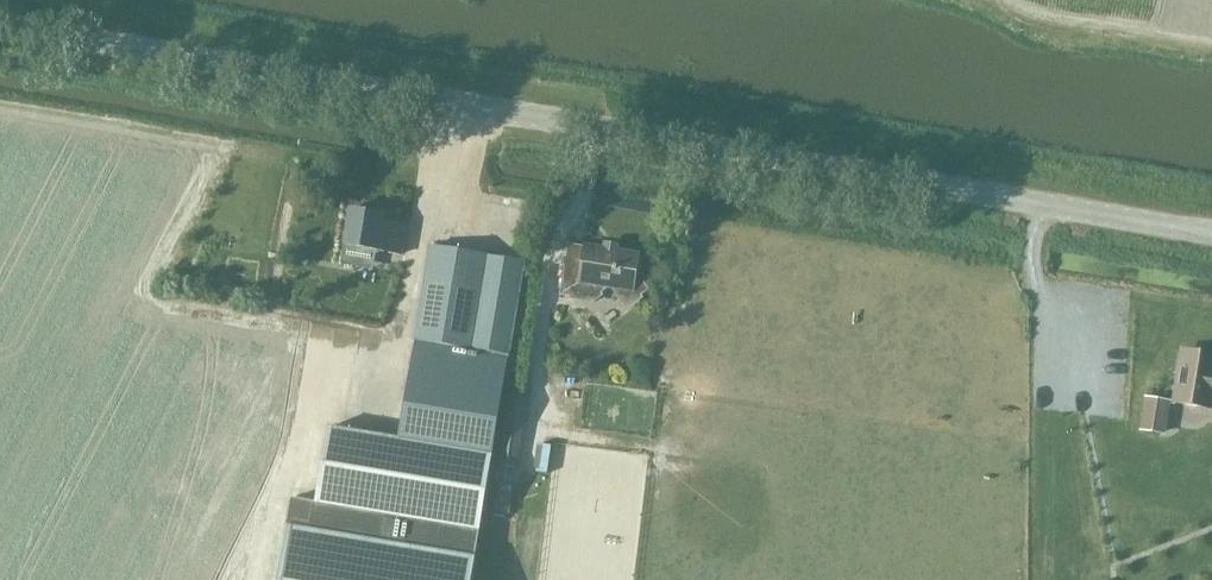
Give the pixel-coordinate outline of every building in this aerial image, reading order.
[(399,254),(405,223),(380,219),(381,212),(351,207),(344,244),(399,254)] [(626,306),(650,291),(637,271),(640,253),(586,244),(585,248),(568,245),(559,293),(593,299),(613,286),(626,306)] [(509,356),(524,263),(429,247),(414,341),(509,356)] [(508,360),(414,343),(396,442),(326,429),(313,503),(290,499),(276,579),(470,579),(478,533),(508,360)] [(1183,350),(1175,401),(1210,407),(1211,395),(1211,354),(1183,350)] [(1164,401),(1146,398),(1140,430),(1159,434),(1164,401)]
